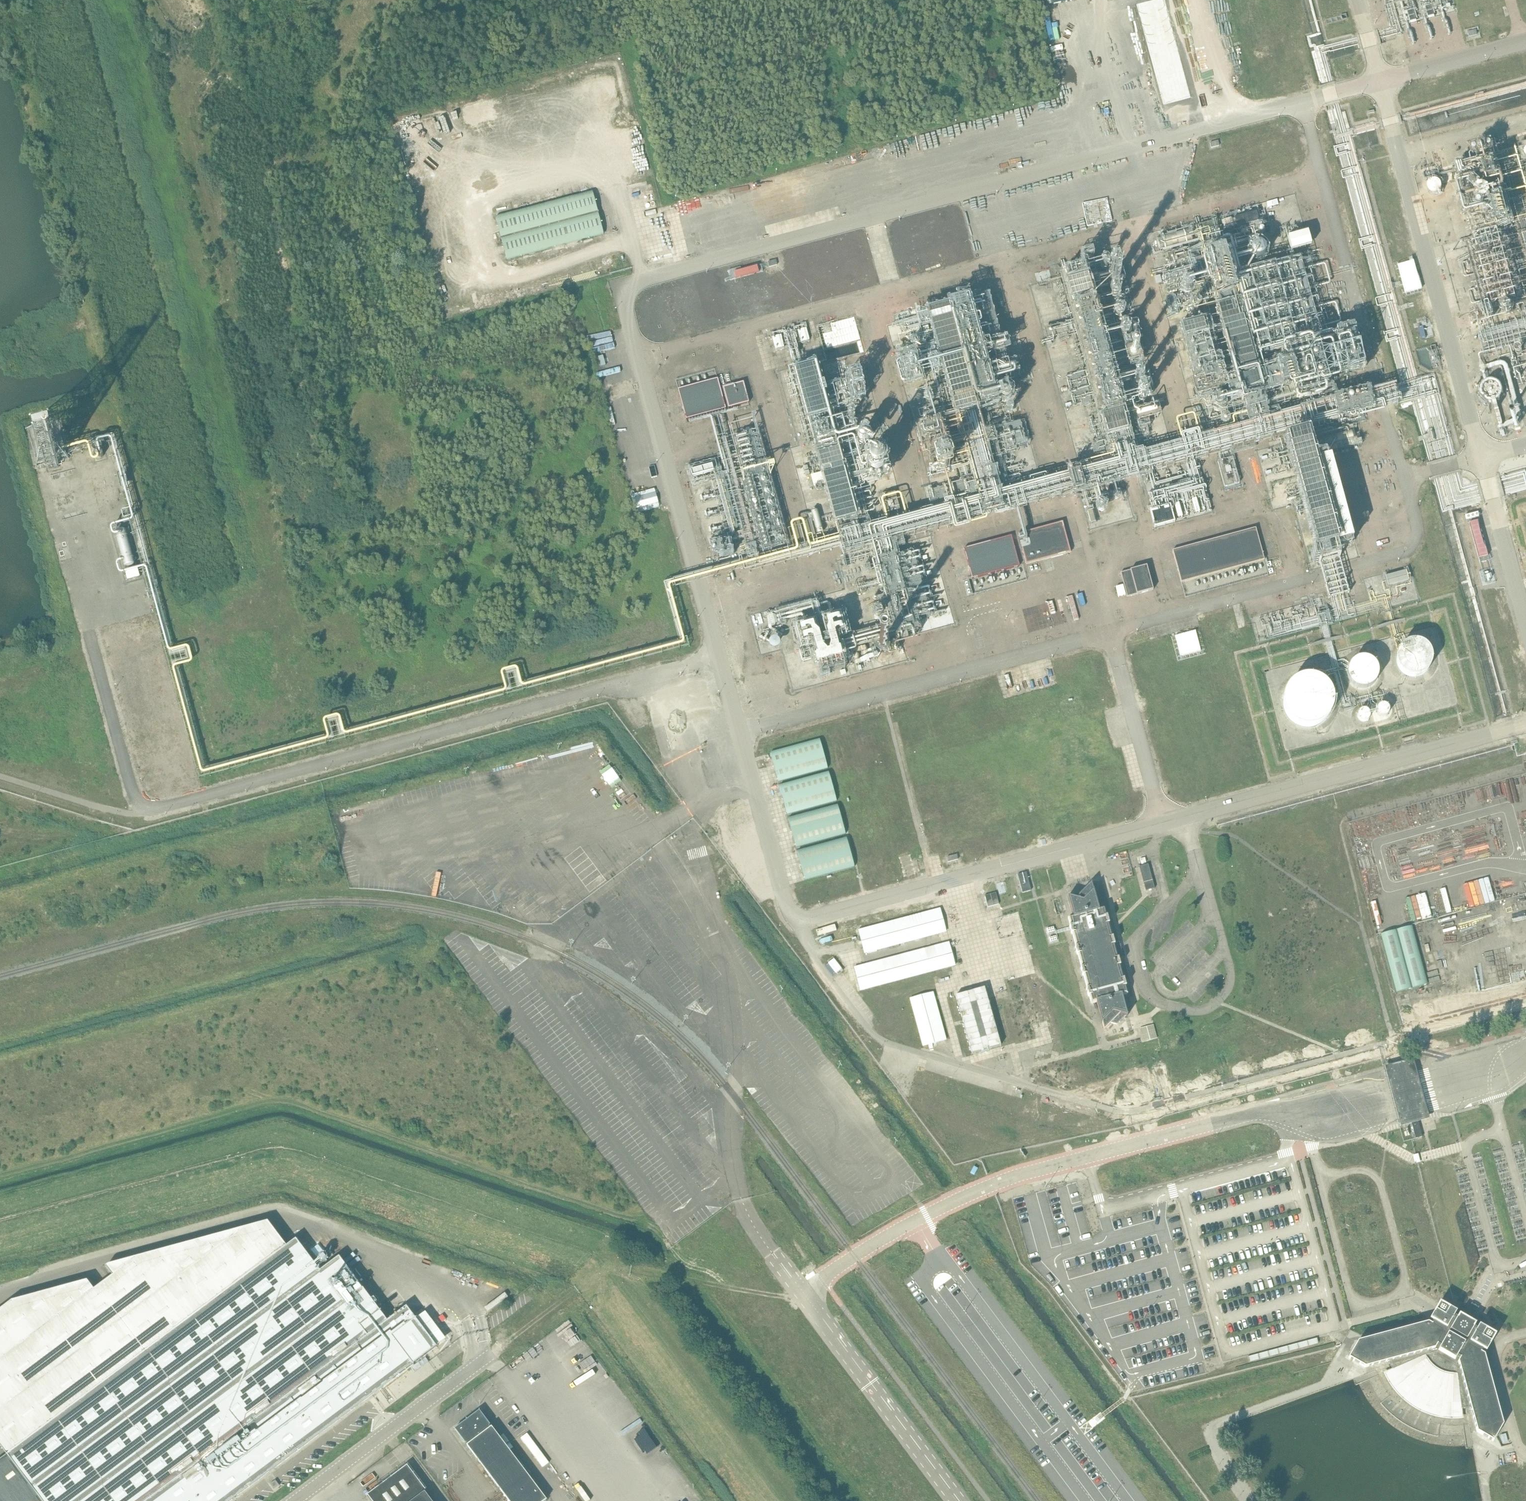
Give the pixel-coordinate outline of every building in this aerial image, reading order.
[(1425,9),(1428,19),(1434,18),(1431,8),(1425,9)] [(1408,14),(1410,24),(1416,22),(1413,13),(1408,14)] [(1376,143),(1377,149),(1389,147),(1388,141),(1376,143)] [(1427,183),(1428,187),(1430,190),(1433,191),(1437,190),(1440,188),(1441,184),(1440,181),(1438,179),(1435,178),(1432,178),(1429,180),(1427,183)] [(507,259),(604,234),(593,192),(496,217),(507,259)] [(1264,205),(1231,214),(1236,231),(1269,223),(1264,205)] [(1286,227),(1289,241),(1309,237),(1307,223),(1286,227)] [(1417,240),(1406,243),(1407,248),(1418,246),(1417,240)] [(767,253),(769,259),(778,257),(776,251),(767,253)] [(1408,254),(1411,265),(1423,262),(1420,251),(1408,254)] [(757,266),(734,272),(735,279),(759,272),(757,266)] [(925,301),(935,344),(955,339),(947,305),(953,303),(951,293),(944,295),(944,296),(925,301)] [(972,308),(988,375),(1012,369),(996,303),(972,308)] [(1426,305),(1418,308),(1420,315),(1429,313),(1426,305)] [(855,316),(821,325),(828,353),(850,347),(853,359),(872,354),(866,332),(860,334),(855,316)] [(1234,399),(1212,320),(1183,327),(1204,407),(1234,399)] [(803,337),(812,334),(808,321),(799,324),(803,337)] [(776,330),(777,343),(785,342),(784,329),(776,330)] [(1331,402),(1317,342),(1290,348),(1293,364),(1279,367),(1287,398),(1301,395),(1304,408),(1331,402)] [(1495,373),(1482,376),(1486,392),(1499,390),(1495,373)] [(687,419),(726,409),(718,379),(679,389),(687,419)] [(858,380),(835,386),(842,412),(865,406),(858,380)] [(729,408),(750,403),(744,382),(723,388),(729,408)] [(1314,463),(1306,433),(1282,439),(1314,563),(1340,557),(1337,546),(1352,542),(1331,459),(1314,463)] [(836,441),(814,445),(817,460),(839,456),(836,441)] [(711,456),(691,463),(693,471),(714,464),(711,456)] [(1233,457),(1218,461),(1225,487),(1240,483),(1233,457)] [(1201,504),(1197,490),(1192,491),(1196,506),(1201,504)] [(1150,511),(1155,527),(1175,522),(1170,505),(1150,511)] [(1026,564),(1071,552),(1063,522),(1018,534),(1026,564)] [(1182,582),(1264,559),(1256,528),(1173,551),(1182,582)] [(972,579),(1020,566),(1012,536),(964,549),(972,579)] [(1406,563),(1386,565),(1387,576),(1407,574),(1406,563)] [(1127,598),(1153,590),(1147,567),(1121,574),(1127,598)] [(806,626),(805,618),(808,618),(807,612),(795,613),(797,627),(806,626)] [(774,627),(765,632),(770,641),(779,636),(774,627)] [(1398,663),(1400,668),(1405,672),(1410,675),(1417,675),(1422,673),(1427,669),(1430,664),(1431,658),(1430,652),(1427,647),(1422,643),(1417,641),(1411,641),(1406,643),(1402,647),(1399,652),(1397,657),(1398,663)] [(858,649),(860,654),(871,651),(870,645),(858,649)] [(1348,670),(1348,675),(1350,680),(1353,684),(1357,687),(1362,688),(1367,688),(1372,685),(1375,682),(1378,677),(1378,672),(1377,667),(1374,663),(1370,660),(1365,658),(1360,659),(1355,661),(1351,665),(1348,670)] [(1306,726),(1314,726),(1320,724),(1326,720),(1330,715),(1333,709),(1334,702),(1334,695),(1331,689),(1327,684),(1321,679),(1315,676),(1307,676),(1300,677),(1293,681),(1288,686),(1285,693),(1283,700),(1284,708),(1287,715),(1292,720),(1299,724),(1306,726)] [(1356,699),(1357,710),(1366,709),(1366,699),(1356,699)] [(1379,710),(1379,713),(1381,715),(1384,716),(1387,716),(1389,714),(1390,711),(1390,708),(1388,706),(1385,705),(1382,705),(1380,707),(1379,710)] [(1359,715),(1360,718),(1361,720),(1364,721),(1367,720),(1369,719),(1371,716),(1370,713),(1369,711),(1366,709),(1363,710),(1360,712),(1359,715)] [(792,837),(843,827),(837,796),(834,796),(828,764),(826,764),(820,736),(771,745),(777,775),(780,774),(792,837)] [(797,843),(801,868),(851,858),(847,833),(797,843)] [(713,842),(693,844),(695,854),(714,851),(713,842)] [(1146,890),(1155,888),(1149,864),(1140,867),(1146,890)] [(1022,893),(1031,890),(1026,872),(1018,875),(1022,893)] [(1093,890),(1091,883),(1076,899),(1068,897),(1074,917),(1067,919),(1090,1004),(1096,1002),(1102,1023),(1104,1029),(1111,1023),(1117,1024),(1125,1015),(1128,1016),(1122,995),(1128,994),(1119,958),(1121,957),(1117,943),(1115,944),(1105,908),(1099,910),(1094,890),(1093,890)] [(1445,886),(1422,892),(1429,919),(1452,913),(1445,886)] [(996,892),(985,895),(988,907),(999,904),(996,892)] [(1416,894),(1399,898),(1406,925),(1423,921),(1416,894)] [(900,943),(903,954),(917,950),(913,939),(900,943)] [(879,981),(892,979),(890,962),(877,964),(879,981)] [(985,988),(956,996),(972,1053),(1001,1045),(985,988)] [(1143,1042),(1157,1038),(1154,1025),(1140,1028),(1143,1042)] [(1417,1118),(1418,1122),(1429,1119),(1422,1092),(1413,1059),(1384,1067),(1393,1100),(1401,1126),(1411,1124),(1410,1120),(1417,1118)] [(1418,1121),(1411,1122),(1415,1139),(1422,1137),(1418,1124),(1418,1121)] [(43,1500),(231,1500),(437,1347),(407,1306),(388,1321),(365,1290),(340,1256),(320,1271),(296,1239),(287,1246),(269,1222),(109,1265),(106,1267),(113,1276),(95,1290),(88,1281),(13,1301),(0,1310),(0,1443),(9,1454),(43,1500)] [(1464,1317),(1439,1302),(1428,1322),(1358,1341),(1348,1358),(1365,1367),(1389,1361),(1392,1369),(1388,1371),(1389,1373),(1390,1376),(1392,1380),(1394,1383),(1397,1386),(1398,1389),(1401,1392),(1404,1394),(1407,1397),(1409,1399),(1413,1402),(1415,1403),(1418,1405),(1420,1406),(1423,1408),(1426,1409),(1429,1410),(1431,1411),(1434,1412),(1439,1413),(1443,1414),(1447,1414),(1450,1414),(1453,1414),(1458,1414),(1462,1414),(1462,1409),(1470,1407),(1477,1432),(1493,1441),(1503,1424),(1484,1355),(1496,1335),(1471,1321),(1477,1309),(1470,1305),(1464,1317)] [(479,1391),(474,1395),(481,1404),(486,1401),(479,1391)] [(490,1425),(491,1424),(480,1410),(455,1429),(466,1443),(467,1442),(468,1444),(467,1445),(509,1500),(545,1500),(547,1499),(492,1426),(491,1427),(490,1425)] [(436,1424),(431,1427),(435,1437),(441,1435),(436,1424)] [(423,1433),(429,1443),(434,1440),(428,1430),(423,1433)] [(1505,1432),(1499,1434),(1503,1445),(1508,1444),(1505,1432)] [(642,1456),(646,1454),(639,1445),(636,1448),(642,1456)] [(619,1464),(630,1458),(624,1447),(613,1454),(619,1464)] [(9,1454),(0,1461),(0,1500),(43,1500),(9,1454)] [(414,1488),(417,1485),(411,1477),(407,1480),(414,1488)] [(274,1489),(279,1485),(276,1480),(270,1484),(274,1489)] [(425,1492),(426,1491),(425,1491),(412,1500),(432,1500),(425,1492)]
